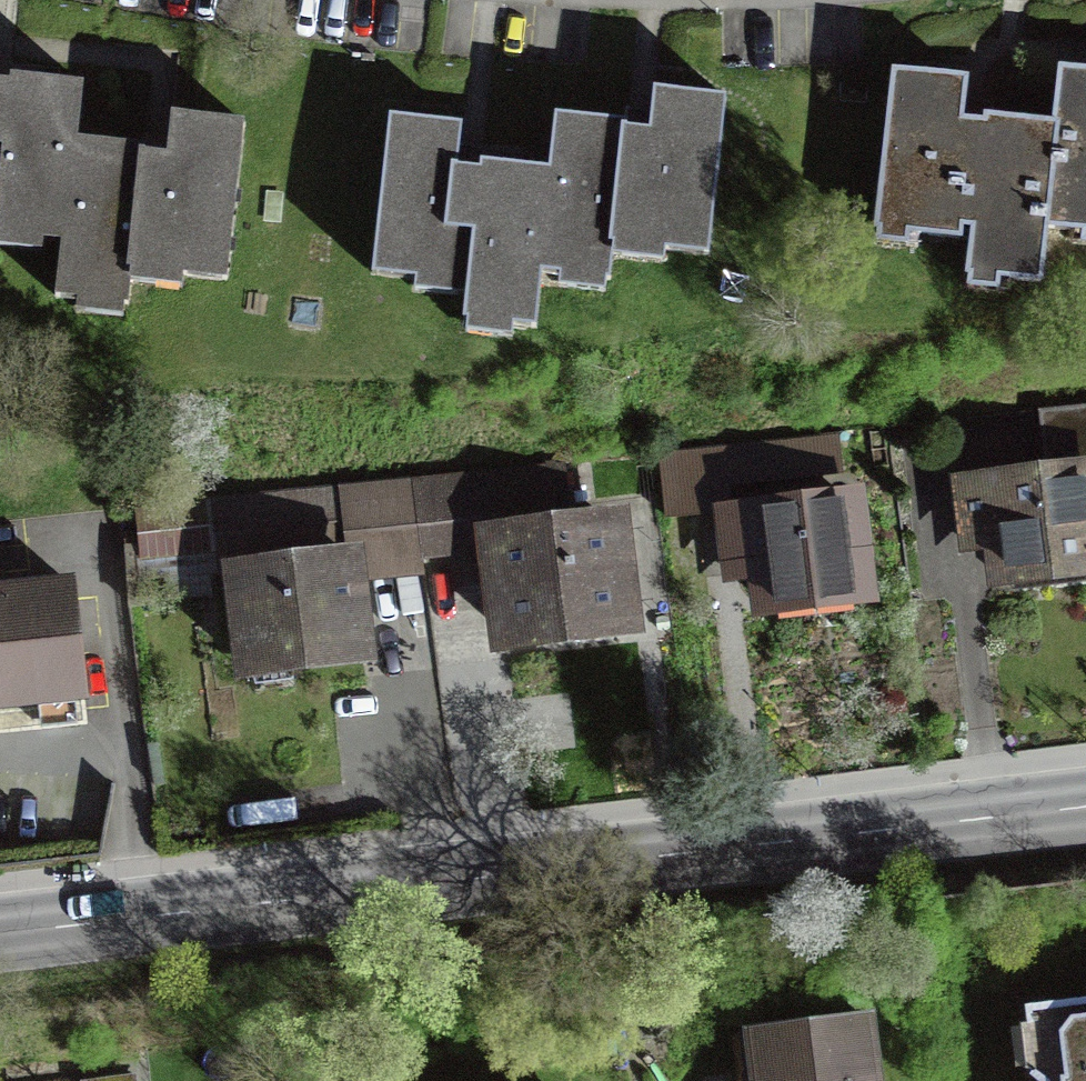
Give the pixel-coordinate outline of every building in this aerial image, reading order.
[(1037,282),(1041,239),(1051,129),(957,121),(961,75),(883,69),(870,225),(961,232),(957,276),(1037,282)] [(1051,129),(1041,239),(1085,243),(1085,74),(1055,72),(1051,129)] [(44,244),(58,132),(64,82),(0,74),(0,239),(44,244)] [(549,110),(544,161),(532,288),(603,295),(607,251),(707,261),(723,86),(628,78),(625,117),(549,110)] [(150,143),(58,132),(44,244),(36,313),(118,323),(122,288),(219,300),(241,120),(154,109),(150,143)] [(528,327),(532,288),(544,161),(452,152),(455,120),(384,114),(370,273),(468,282),(465,321),(528,327)] [(823,436),(659,451),(665,514),(701,511),(699,487),(827,475),(823,436)] [(231,500),(239,573),(352,560),(478,545),(474,514),(560,504),(556,463),(231,500)] [(958,494),(968,571),(999,567),(1004,611),(1085,601),(1085,478),(958,494)] [(877,505),(724,522),(732,600),(761,597),(765,636),(889,623),(877,505)] [(211,554),(210,523),(144,526),(146,558),(211,554)] [(620,526),(498,540),(509,637),(631,623),(620,526)] [(352,560),(239,573),(249,671),(364,658),(352,560)] [(0,608),(0,721),(103,714),(95,601),(0,608)] [(1077,1016),(1066,1032),(1072,1080),(1085,1080),(1085,1015),(1077,1016)] [(764,1052),(768,1080),(896,1080),(890,1035),(764,1052)]
